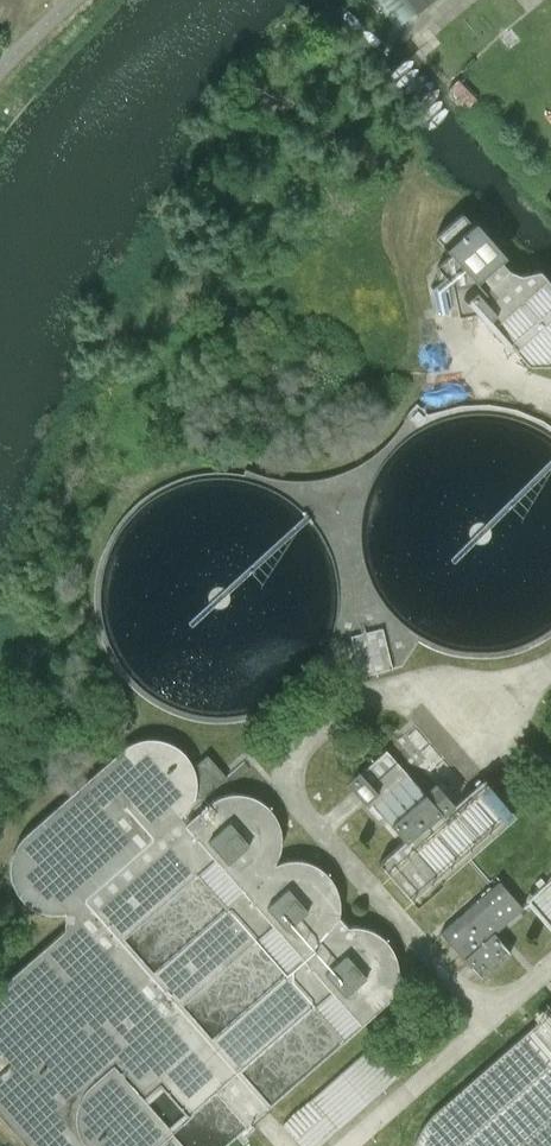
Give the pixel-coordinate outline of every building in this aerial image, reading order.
[(475,232),(469,220),(462,213),(436,237),(451,253),(436,266),(449,280),(447,283),(451,308),(457,307),(459,317),(479,313),(481,311),(529,365),(550,366),(550,284),(540,271),(521,275),(509,271),(475,232)] [(157,739),(154,739),(148,739),(143,739),(140,740),(137,741),(132,743),(129,744),(124,748),(122,749),(25,835),(21,838),(20,841),(18,843),(16,846),(15,848),(14,851),(13,853),(12,856),(11,859),(10,862),(10,865),(10,868),(10,871),(10,874),(11,876),(11,879),(12,882),(13,885),(14,887),(16,890),(17,893),(19,895),(21,897),(25,901),(27,903),(32,907),(37,909),(40,910),(45,912),(51,913),(54,913),(57,913),(60,913),(66,912),(65,929),(3,983),(0,986),(0,1115),(27,1145),(222,1145),(384,1003),(386,1000),(388,998),(390,996),(391,993),(393,991),(394,988),(395,985),(396,982),(396,979),(397,977),(397,974),(397,971),(397,968),(397,965),(396,962),(396,959),(395,956),(394,954),(393,951),(391,948),(390,946),(388,944),(384,939),(380,935),(375,932),(372,931),(367,929),(361,927),(355,926),(350,926),(347,926),(337,915),(338,914),(338,911),(339,908),(339,905),(339,902),(338,899),(338,896),(337,893),(336,891),(335,888),(334,885),(333,883),(331,880),(328,875),(324,871),(319,868),(314,865),(311,863),(309,862),(306,861),(303,861),(300,860),(294,860),(291,860),(289,860),(283,861),(277,863),(275,864),(273,863),(275,860),(276,857),(278,854),(279,852),(279,849),(280,846),(280,843),(281,840),(281,837),(280,834),(280,831),(279,828),(279,826),(278,823),(277,820),(275,818),(274,815),(272,813),(269,808),(267,806),(265,804),(260,801),(255,798),(252,797),(247,795),(244,794),(241,794),(235,794),(229,794),(226,795),(223,795),(218,797),(215,799),(210,802),(208,803),(204,807),(199,801),(226,777),(207,755),(193,767),(191,764),(190,762),(188,759),(187,757),(185,754),(183,752),(181,750),(178,748),(174,745),(168,742),(166,741),(163,740),(160,740),(157,739)] [(457,808),(435,783),(424,793),(386,749),(351,780),(404,840),(378,863),(416,906),(443,882),(438,877),(512,811),(487,782),(457,808)] [(512,953),(494,932),(523,908),(499,880),(440,932),(480,979),(512,953)] [(279,1124),(298,1145),(320,1145),(399,1077),(370,1045),(279,1124)]
